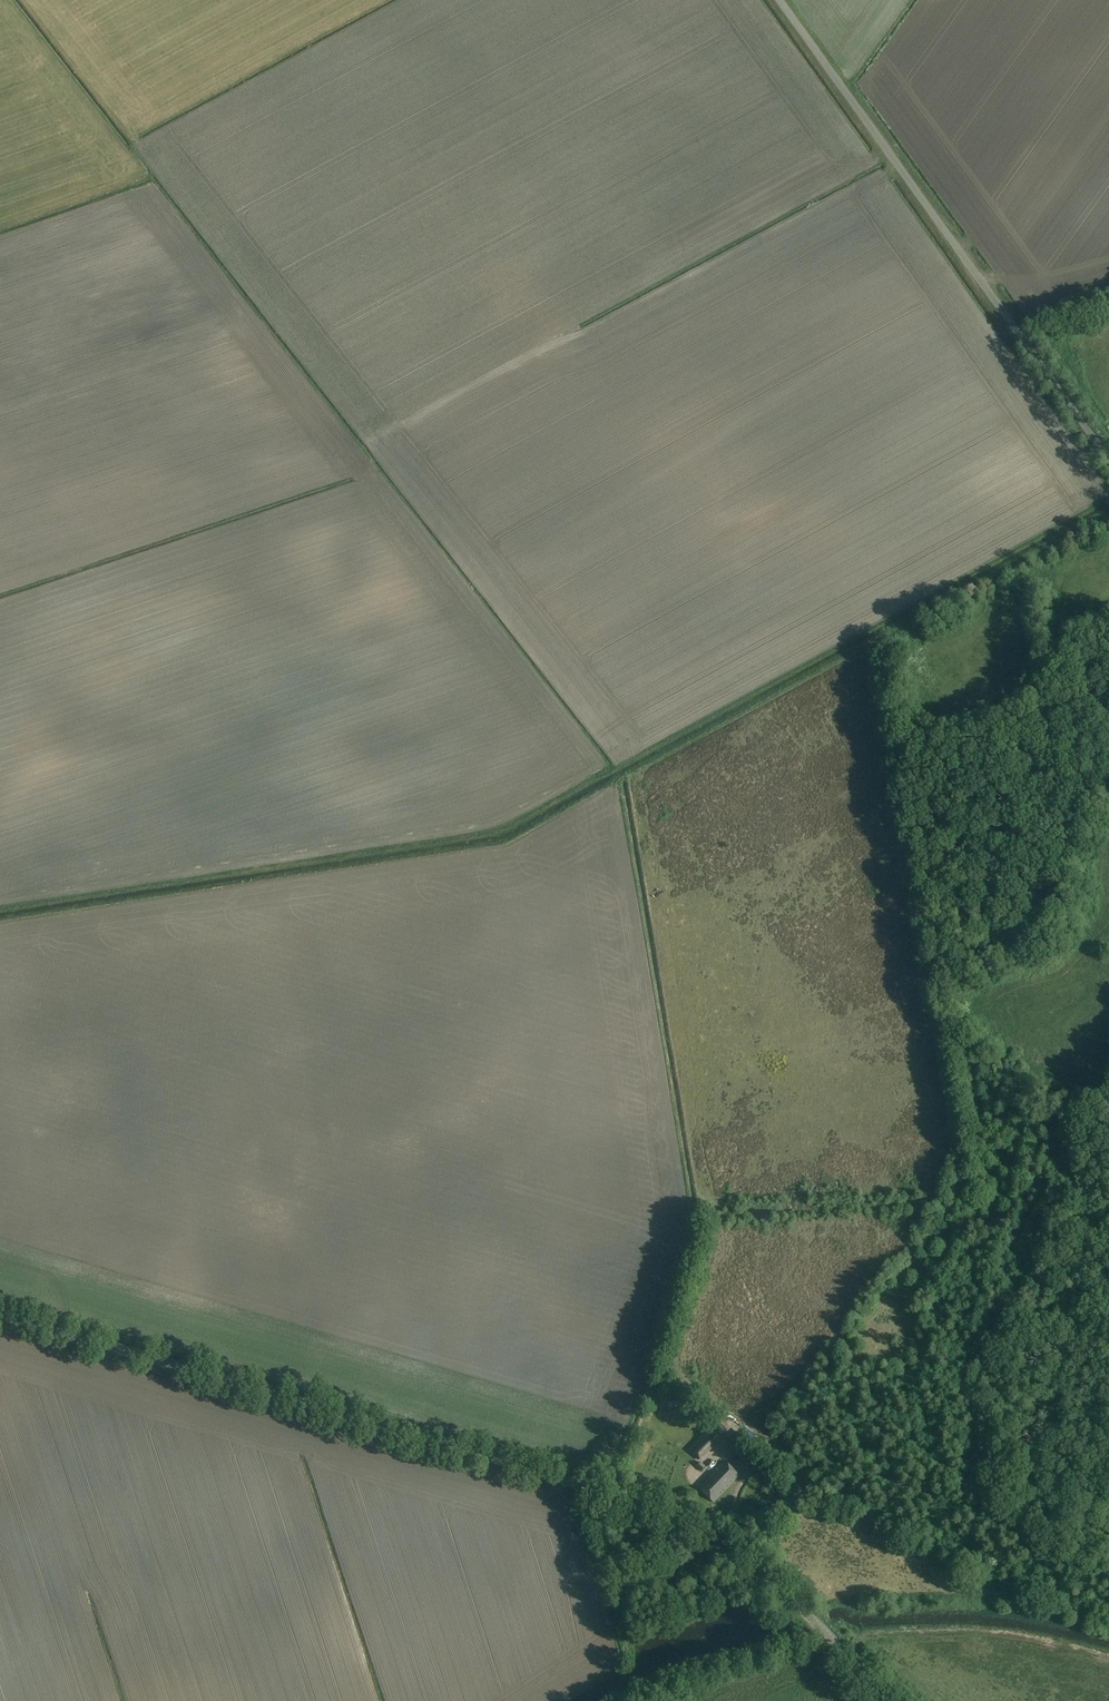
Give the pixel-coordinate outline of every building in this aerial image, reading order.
[(554,206),(563,201),(560,195),(551,200),(554,206)] [(662,1414),(658,1423),(664,1426),(668,1417),(662,1414)] [(688,1450),(700,1461),(721,1438),(710,1427),(688,1450)] [(726,1442),(744,1460),(752,1452),(745,1444),(749,1440),(739,1430),(734,1435),(733,1434),(726,1442)] [(698,1491),(712,1504),(738,1476),(723,1462),(707,1479),(708,1480),(698,1491)] [(700,1471),(704,1467),(700,1463),(696,1467),(700,1471)] [(808,1493),(796,1482),(789,1490),(801,1502),(808,1493)]
